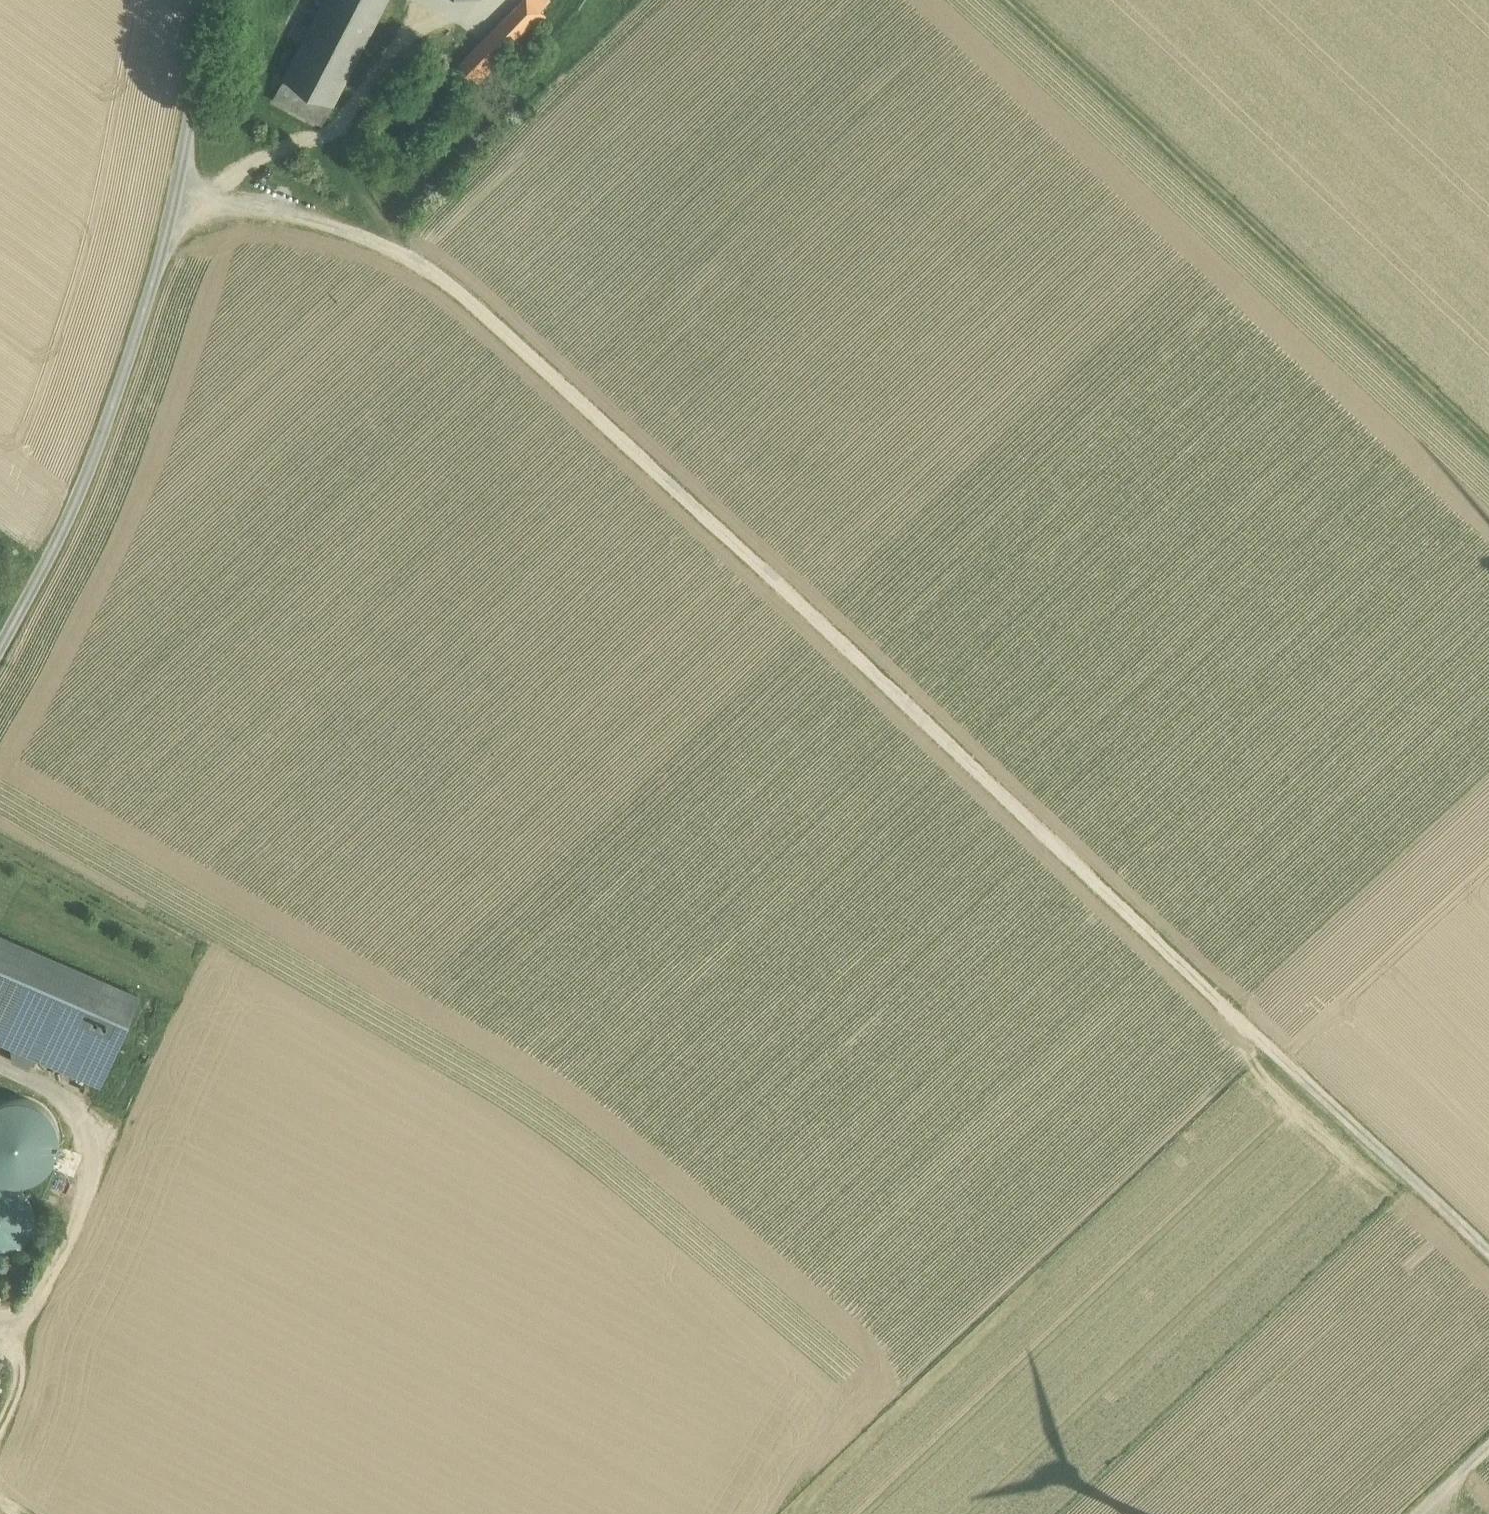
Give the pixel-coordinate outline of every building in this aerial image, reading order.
[(284,76),(285,76),(333,101),(334,102),(386,0),(324,0),(284,76)] [(460,65),(478,84),(546,16),(541,11),(531,0),(525,0),(460,65)] [(541,11),(551,1),(550,0),(531,0),(541,11)] [(333,101),(285,76),(274,98),(322,123),(333,101)] [(139,996),(0,935),(0,1039),(14,1045),(36,1054),(101,1083),(139,996)] [(36,1054),(14,1045),(13,1047),(14,1060),(30,1067),(36,1054)] [(36,1220),(33,1206),(25,1195),(13,1187),(0,1185),(0,1257),(14,1254),(25,1246),(33,1234),(36,1220)]
